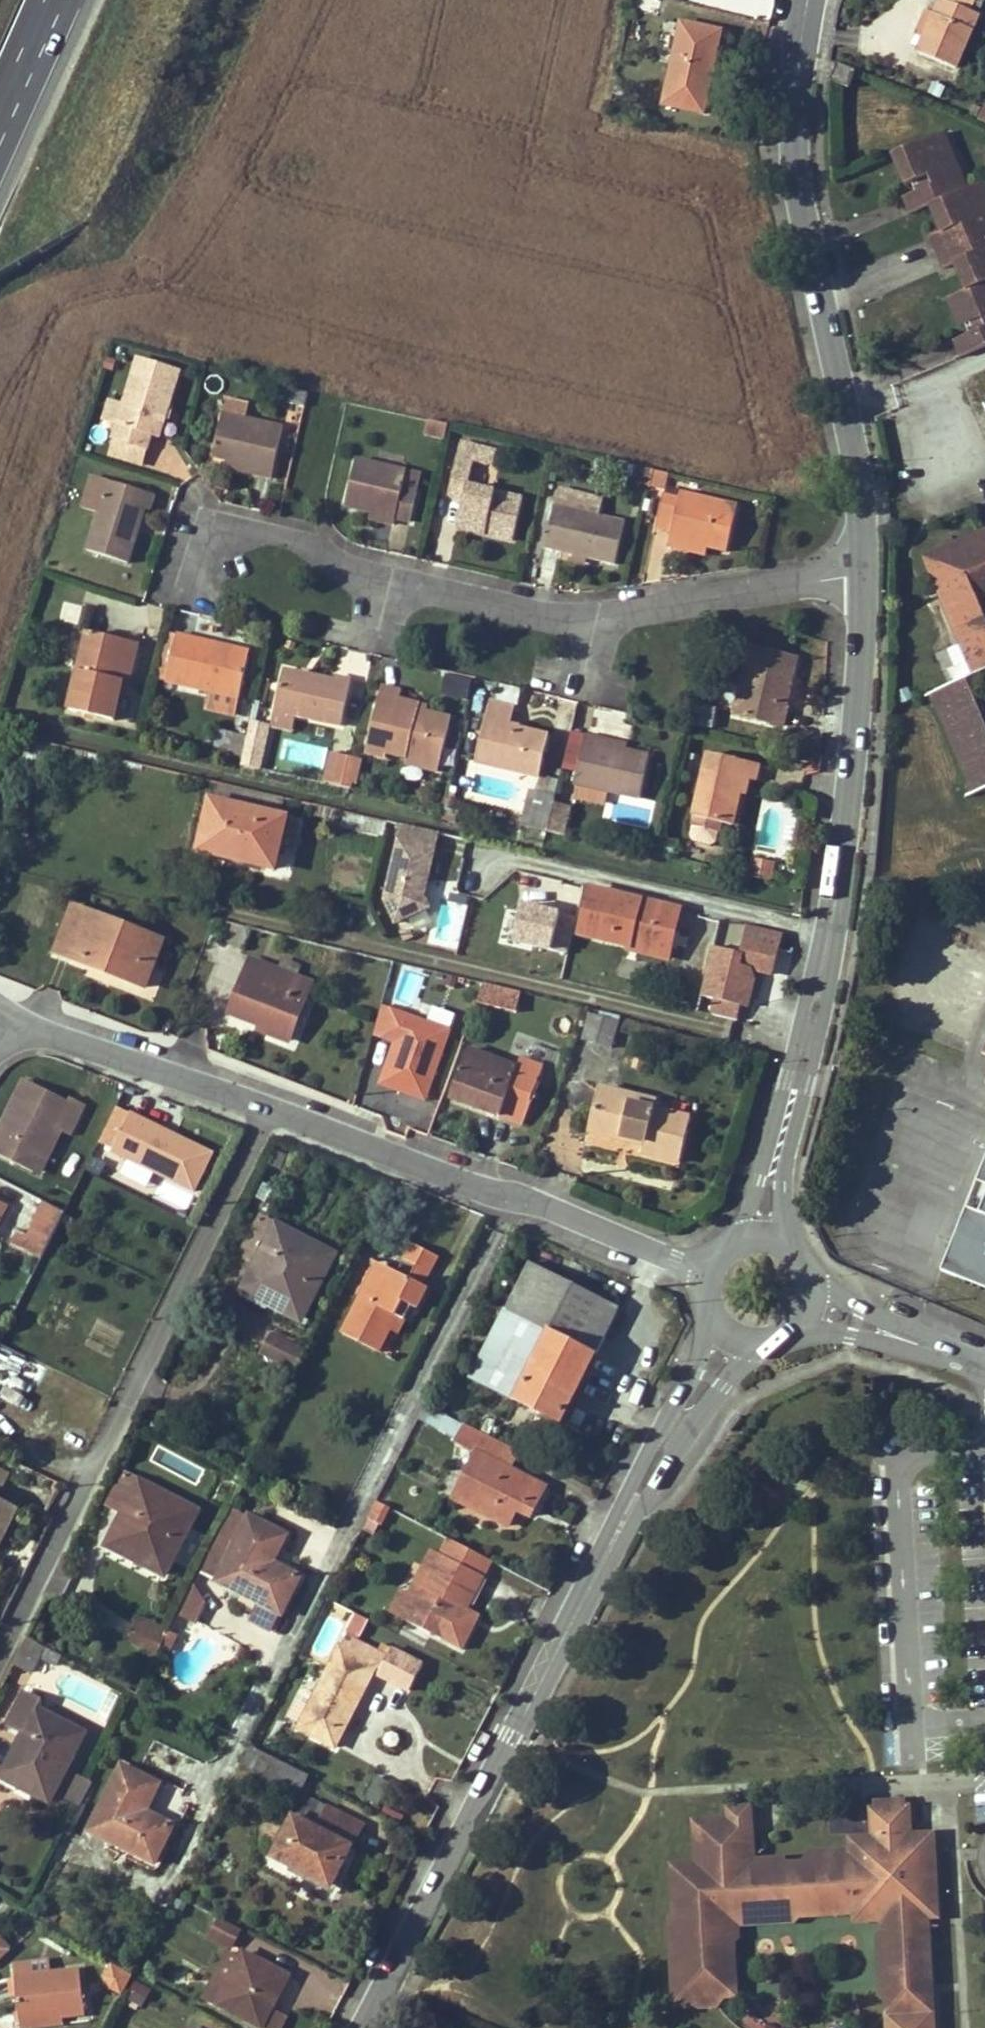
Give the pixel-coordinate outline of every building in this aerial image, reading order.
[(934,14),(924,37),(918,51),(955,66),(977,14),(968,11),(973,0),(940,0),(934,14)] [(924,37),(934,14),(925,11),(916,34),(924,37)] [(663,102),(702,111),(719,29),(682,21),(663,102)] [(962,355),(984,345),(984,189),(983,183),(968,189),(944,133),(893,153),(906,184),(916,180),(921,191),(905,198),(911,213),(931,204),(939,222),(954,216),(958,225),(944,231),(934,235),(947,267),(957,262),(971,257),(975,266),(961,272),(969,289),(950,297),(962,325),(972,321),(977,332),(967,336),(956,341),(962,355)] [(954,216),(939,222),(944,231),(958,225),(954,216)] [(975,266),(971,257),(957,262),(961,272),(975,266)] [(114,438),(147,449),(151,435),(158,437),(178,370),(150,362),(145,378),(133,374),(124,406),(118,423),(114,438)] [(226,399),(223,413),(243,417),(245,403),(226,399)] [(118,423),(124,406),(110,402),(104,418),(118,423)] [(213,455),(227,458),(235,460),(233,467),(272,476),(284,426),(243,417),(223,413),(213,455)] [(227,458),(226,465),(233,467),(235,460),(227,458)] [(344,505),(370,510),(371,506),(396,512),(395,516),(410,520),(416,492),(402,488),(406,470),(356,458),(344,505)] [(464,498),(457,527),(512,539),(521,498),(467,485),(471,468),(455,464),(448,494),(464,498)] [(633,481),(649,485),(653,469),(636,466),(633,481)] [(653,469),(649,485),(664,488),(668,473),(653,469)] [(87,550),(128,563),(145,508),(150,510),(155,495),(109,481),(87,550)] [(558,487),(553,504),(597,514),(601,497),(558,487)] [(656,525),(672,529),(669,537),(707,546),(727,550),(738,505),(680,491),(679,498),(663,495),(656,525)] [(597,514),(553,504),(544,546),(562,550),(585,556),(614,563),(624,521),(597,514)] [(369,517),(394,522),(395,516),(396,512),(371,506),(370,510),(369,517)] [(933,553),(924,556),(971,672),(984,665),(984,597),(982,590),(984,589),(984,531),(933,553)] [(707,546),(669,537),(668,544),(706,553),(707,546)] [(560,558),(583,563),(585,556),(562,550),(560,558)] [(88,630),(69,707),(113,718),(123,679),(119,678),(128,640),(88,630)] [(223,644),(177,633),(166,680),(211,691),(239,697),(248,655),(223,650),(223,644)] [(128,640),(119,678),(123,679),(128,680),(137,642),(128,640)] [(223,644),(223,650),(248,655),(250,650),(223,644)] [(796,656),(750,645),(735,713),(782,724),(786,706),(782,705),(787,682),(790,683),(796,656)] [(284,667),(274,709),(291,713),(341,724),(351,679),(334,675),(333,679),(284,667)] [(444,693),(467,697),(470,679),(447,675),(444,693)] [(973,676),(949,686),(931,693),(974,793),(984,789),(984,704),(973,676)] [(517,703),(520,688),(497,683),(494,698),(517,703)] [(382,685),(366,751),(387,756),(387,752),(407,756),(439,763),(451,718),(426,712),(418,710),(419,704),(399,700),(401,690),(382,685)] [(235,712),(239,697),(211,691),(208,706),(235,712)] [(490,701),(476,760),(539,775),(549,735),(526,729),(524,736),(517,734),(520,727),(520,725),(511,722),(515,707),(490,701)] [(288,727),(291,713),(274,709),(271,724),(288,727)] [(517,734),(524,736),(526,729),(520,727),(517,734)] [(232,732),(227,751),(241,754),(245,735),(232,732)] [(598,743),(599,736),(585,733),(574,782),(640,798),(649,754),(626,749),(598,743)] [(255,758),(259,738),(245,735),(241,754),(255,758)] [(626,749),(627,743),(599,736),(598,743),(626,749)] [(732,824),(739,794),(743,795),(747,778),(754,780),(758,763),(709,752),(694,815),(720,821),(732,824)] [(259,769),(276,773),(279,756),(263,753),(259,769)] [(355,782),(360,758),(349,755),(343,779),(355,782)] [(438,770),(439,763),(407,756),(406,762),(438,770)] [(213,794),(281,809),(284,797),(216,781),(213,794)] [(556,795),(530,789),(521,824),(547,829),(556,795)] [(743,795),(739,794),(732,824),(736,825),(743,795)] [(213,799),(201,845),(231,853),(231,856),(274,867),(286,816),(213,799)] [(343,814),(341,827),(379,832),(381,820),(343,814)] [(694,815),(692,822),(718,829),(720,821),(694,815)] [(425,919),(437,830),(397,825),(385,913),(425,919)] [(200,849),(231,856),(231,853),(201,845),(200,849)] [(778,865),(758,861),(755,875),(774,879),(778,865)] [(579,932),(629,944),(630,938),(670,947),(679,908),(589,887),(579,932)] [(461,947),(464,898),(435,896),(432,945),(461,947)] [(56,952),(146,987),(164,940),(74,905),(56,952)] [(560,912),(557,927),(569,930),(572,915),(560,912)] [(749,923),(745,942),(742,942),(737,963),(754,967),(763,926),(749,923)] [(772,971),(781,931),(763,926),(754,967),(772,971)] [(629,947),(668,956),(670,947),(630,938),(629,944),(629,947)] [(232,1010),(262,1022),(270,1025),(267,1031),(289,1039),(311,983),(294,977),(299,965),(284,959),(279,971),(252,960),(232,1010)] [(515,1012),(520,991),(479,982),(475,1004),(515,1012)] [(432,1021),(451,1026),(460,994),(442,989),(432,1021)] [(611,1046),(618,1021),(590,1013),(583,1037),(611,1046)] [(262,1022),(260,1028),(267,1031),(270,1025),(262,1022)] [(519,1059),(517,1067),(468,1048),(450,1097),(521,1124),(537,1082),(536,1082),(542,1066),(519,1059)] [(840,1067),(843,1055),(837,1053),(834,1065),(840,1067)] [(31,1083),(24,1079),(0,1128),(0,1144),(31,1083)] [(33,1172),(55,1128),(62,1132),(71,1136),(86,1105),(70,1098),(69,1101),(31,1083),(0,1144),(0,1155),(33,1172)] [(655,1108),(656,1100),(599,1087),(589,1126),(645,1141),(642,1151),(679,1160),(690,1117),(655,1108)] [(187,1208),(214,1150),(116,1106),(90,1163),(187,1208)] [(389,1128),(395,1130),(396,1121),(388,1118),(386,1122),(390,1124),(389,1128)] [(55,1128),(33,1172),(40,1175),(62,1132),(55,1128)] [(272,1165),(283,1171),(290,1157),(279,1152),(272,1165)] [(944,1270),(984,1286),(984,1167),(944,1270)] [(41,1258),(64,1212),(43,1201),(34,1220),(35,1222),(27,1239),(17,1234),(13,1243),(41,1258)] [(260,1263),(249,1284),(284,1302),(282,1307),(303,1317),(335,1254),(262,1218),(243,1254),(260,1263)] [(415,1244),(407,1259),(429,1272),(438,1255),(415,1244)] [(499,1325),(472,1378),(561,1423),(621,1309),(531,1264),(518,1287),(507,1282),(488,1319),(499,1325)] [(377,1269),(344,1333),(379,1351),(391,1329),(405,1302),(413,1305),(418,1308),(429,1287),(385,1265),(382,1271),(377,1269)] [(247,1288),(282,1307),(284,1302),(249,1284),(247,1288)] [(413,1305),(405,1302),(391,1329),(398,1333),(413,1305)] [(274,1334),(264,1352),(296,1368),(305,1350),(274,1334)] [(445,1417),(439,1428),(456,1437),(462,1426),(445,1417)] [(503,1444),(464,1423),(462,1426),(456,1437),(455,1440),(477,1452),(454,1497),(509,1524),(517,1509),(518,1507),(518,1506),(517,1505),(516,1504),(518,1500),(534,1508),(545,1487),(495,1461),(503,1444)] [(2,1486),(9,1474),(0,1470),(0,1485),(2,1486)] [(164,1574),(197,1511),(125,1473),(109,1505),(125,1513),(108,1545),(164,1574)] [(18,1509),(0,1500),(0,1543),(18,1509)] [(390,1508),(377,1500),(368,1517),(381,1524),(390,1508)] [(517,1509),(530,1515),(534,1508),(518,1500),(516,1504),(517,1505),(518,1506),(518,1507),(517,1509)] [(277,1570),(271,1566),(273,1561),(287,1535),(233,1507),(200,1570),(242,1593),(279,1612),(281,1613),(300,1576),(279,1565),(277,1570)] [(442,1554),(407,1620),(443,1638),(456,1614),(460,1606),(467,1609),(484,1576),(474,1571),(482,1555),(450,1539),(442,1554)] [(474,1571),(484,1576),(492,1561),(482,1555),(474,1571)] [(279,1565),(273,1561),(271,1566),(277,1570),(279,1565)] [(179,1616),(198,1623),(208,1595),(189,1588),(179,1616)] [(251,1619),(270,1629),(279,1612),(242,1593),(239,1600),(256,1609),(251,1619)] [(467,1609),(460,1606),(456,1614),(463,1617),(467,1609)] [(169,1631),(140,1617),(136,1624),(165,1638),(169,1631)] [(158,1654),(165,1638),(136,1624),(129,1639),(158,1654)] [(26,1637),(14,1663),(30,1672),(39,1656),(57,1665),(61,1655),(26,1637)] [(299,1728),(335,1746),(375,1665),(339,1647),(299,1728)] [(390,1647),(377,1673),(408,1689),(421,1663),(390,1647)] [(25,1734),(7,1768),(37,1785),(32,1794),(49,1803),(84,1734),(39,1710),(43,1701),(26,1692),(9,1725),(25,1734)] [(251,1746),(242,1764),(242,1765),(251,1769),(265,1776),(274,1758),(251,1746)] [(274,1758),(265,1776),(297,1793),(307,1774),(274,1758)] [(161,1784),(123,1765),(91,1829),(155,1862),(174,1825),(153,1813),(151,1818),(145,1815),(147,1810),(161,1784)] [(251,1769),(242,1765),(236,1777),(244,1782),(251,1769)] [(2,1778),(32,1794),(37,1785),(7,1768),(2,1778)] [(80,1807),(92,1783),(78,1776),(66,1800),(80,1807)] [(329,1807),(311,1799),(295,1815),(295,1816),(319,1827),(329,1807)] [(362,1824),(329,1807),(319,1827),(295,1816),(288,1831),(263,1819),(264,1845),(276,1852),(274,1856),(331,1885),(362,1824)] [(730,1820),(729,1825),(736,1825),(737,1841),(732,1847),(732,1856),(743,1856),(743,1855),(743,1854),(744,1854),(744,1853),(744,1852),(744,1851),(745,1850),(746,1849),(747,1848),(748,1848),(749,1847),(750,1847),(751,1847),(752,1847),(753,1847),(752,1824),(751,1819),(748,1815),(743,1813),(739,1813),(733,1815),(732,1817),(730,1820)] [(703,1868),(678,1869),(679,1917),(674,1922),(677,2004),(682,2004),(682,2009),(699,2008),(700,2009),(701,2010),(702,2011),(707,2013),(708,2013),(714,2013),(718,2011),(719,2011),(720,2010),(723,2008),(724,2006),(725,2004),(726,2003),(716,1993),(721,1988),(720,1967),(727,1959),(726,1930),(743,1930),(748,1924),(766,1924),(771,1929),(800,1928),(805,1922),(849,1921),(877,1920),(877,1929),(878,1942),(872,1947),(872,1963),(879,1968),(879,1986),(873,1991),(874,2007),(880,2012),(880,2027),(921,2026),(927,2026),(924,1931),(934,1931),(932,1867),(926,1861),(911,1876),(905,1870),(905,1861),(910,1856),(910,1855),(909,1827),(897,1828),(897,1826),(897,1825),(896,1825),(896,1824),(896,1823),(893,1821),(892,1821),(891,1821),(890,1820),(889,1820),(888,1821),(887,1821),(885,1822),(884,1822),(883,1824),(882,1827),(882,1828),(870,1829),(871,1852),(876,1857),(876,1864),(849,1864),(849,1859),(810,1860),(800,1871),(784,1871),(783,1866),(767,1867),(760,1874),(754,1867),(753,1847),(752,1847),(751,1847),(750,1847),(749,1847),(748,1848),(747,1848),(746,1849),(745,1850),(744,1851),(744,1852),(744,1853),(744,1854),(743,1854),(743,1855),(743,1856),(732,1856),(732,1847),(737,1841),(736,1825),(729,1825),(701,1826),(703,1868)] [(871,1859),(849,1859),(849,1864),(876,1864),(876,1857),(871,1852),(871,1859)] [(932,1854),(910,1855),(910,1856),(905,1861),(905,1870),(911,1876),(926,1861),(932,1867),(932,1854)] [(241,1927),(219,1916),(209,1934),(232,1945),(241,1927)] [(877,1920),(849,1921),(849,1930),(877,1929),(877,1920)] [(716,1993),(726,2003),(740,2002),(738,1948),(743,1942),(743,1930),(726,1930),(727,1959),(720,1967),(721,1988),(716,1993)] [(243,1953),(217,2004),(261,2027),(271,2007),(267,2006),(275,1990),(279,1992),(287,1976),(243,1953)] [(14,1964),(16,1978),(51,1974),(49,1960),(14,1964)] [(111,1989),(122,1996),(133,1975),(111,1962),(104,1975),(115,1981),(111,1989)] [(81,1970),(51,1974),(16,1978),(21,2021),(62,2016),(85,2013),(81,1970)] [(123,1997),(141,2006),(151,1988),(134,1978),(123,1997)] [(275,1990),(267,2006),(271,2007),(279,1992),(275,1990)] [(271,2007),(261,2027),(264,2027),(282,2027),(288,2016),(271,2007)] [(21,2027),(35,2027),(64,2024),(62,2016),(21,2021),(21,2027)]
